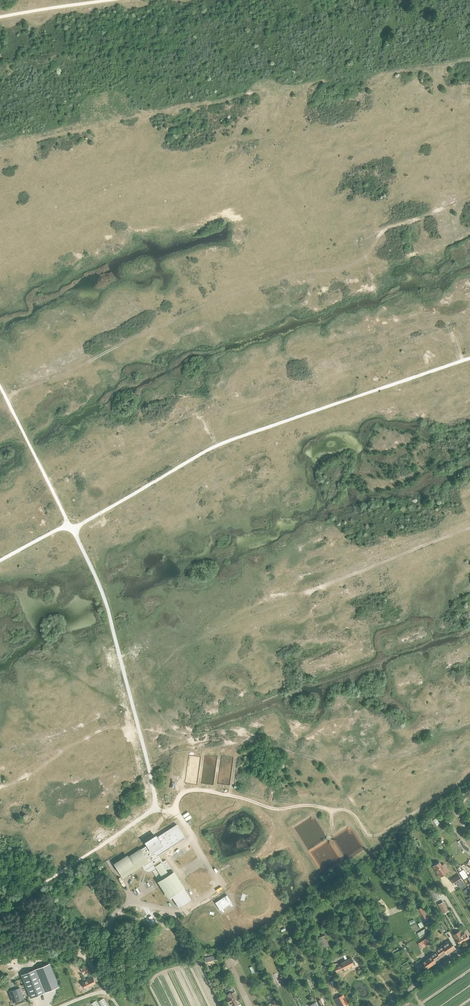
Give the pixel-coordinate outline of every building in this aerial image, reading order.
[(157,856),(185,838),(177,824),(171,828),(161,834),(148,843),(149,845),(142,849),(141,850),(129,858),(128,856),(122,860),(115,864),(123,876),(143,863),(146,867),(148,869),(150,869),(151,869),(152,870),(159,881),(161,884),(170,898),(172,897),(179,907),(180,906),(191,899),(176,875),(173,872),(166,860),(161,863),(157,856)] [(433,866),(438,875),(439,874),(441,877),(449,871),(444,864),(442,865),(439,862),(438,863),(438,862),(434,864),(435,865),(433,866)] [(459,875),(451,880),(454,885),(457,883),(462,880),(459,875)] [(441,898),(436,888),(431,891),(436,901),(441,898)] [(215,903),(220,910),(232,903),(227,895),(215,903)] [(438,904),(443,914),(449,911),(443,901),(438,904)] [(422,907),(417,909),(423,921),(428,918),(422,907)] [(417,933),(419,936),(420,935),(421,937),(424,935),(423,934),(426,932),(425,928),(417,933)] [(457,940),(459,944),(469,938),(466,934),(464,931),(460,933),(459,931),(453,934),(457,940)] [(318,938),(323,948),(328,945),(323,935),(318,938)] [(428,937),(418,943),(419,946),(421,945),(426,942),(428,945),(431,943),(429,940),(428,937)] [(436,950),(436,951),(441,957),(447,953),(447,954),(455,948),(450,940),(441,946),(436,950)] [(441,957),(436,951),(431,955),(431,956),(427,959),(422,963),(426,969),(436,962),(435,961),(441,957)] [(341,964),(337,966),(336,963),(332,965),(336,972),(343,968),(344,970),(354,965),(351,957),(341,963),(341,964)] [(49,964),(35,969),(45,992),(58,987),(49,964)] [(81,968),(83,974),(89,971),(86,965),(81,968)] [(21,975),(31,998),(45,992),(35,969),(21,975)] [(82,982),(85,988),(96,983),(93,978),(88,980),(87,979),(82,982)] [(18,993),(21,992),(19,988),(16,989),(9,991),(13,1002),(20,999),(18,993)] [(233,1005),(238,1005),(232,992),(225,995),(227,999),(229,998),(233,1005)] [(340,1005),(347,1005),(350,1004),(344,994),(335,999),(340,1005)]
